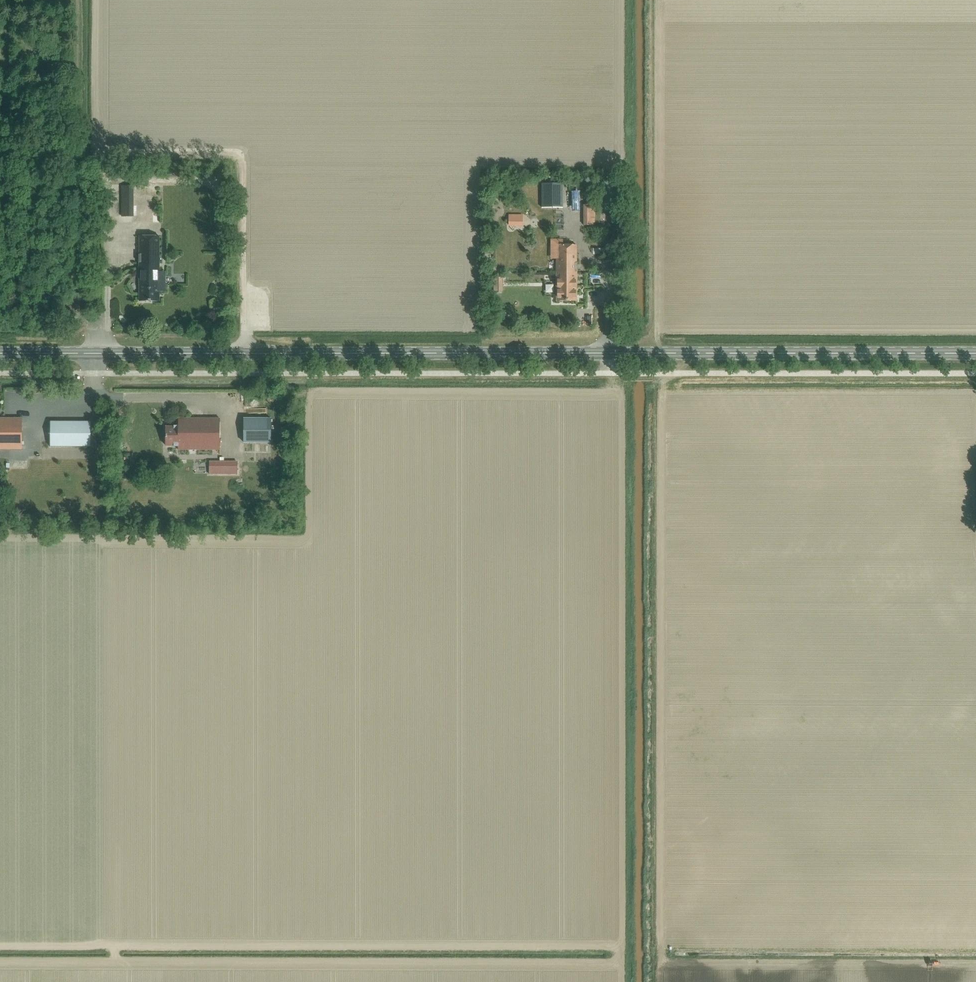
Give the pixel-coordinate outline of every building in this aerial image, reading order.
[(562,184),(541,183),(541,208),(562,208),(562,184)] [(122,186),(122,216),(132,216),(132,186),(122,186)] [(583,205),(583,225),(594,225),(594,205),(583,205)] [(159,301),(159,237),(139,237),(139,301),(159,301)] [(576,245),(556,245),(556,301),(576,301),(576,245)] [(161,261),(178,261),(178,247),(161,247),(161,261)] [(22,418),(0,418),(0,449),(22,449),(22,418)] [(178,427),(166,427),(166,446),(178,446),(178,450),(220,450),(220,418),(178,418),(178,427)] [(271,418),(243,418),(244,443),(271,443),(271,418)] [(90,446),(91,422),(50,422),(50,446),(90,446)]
